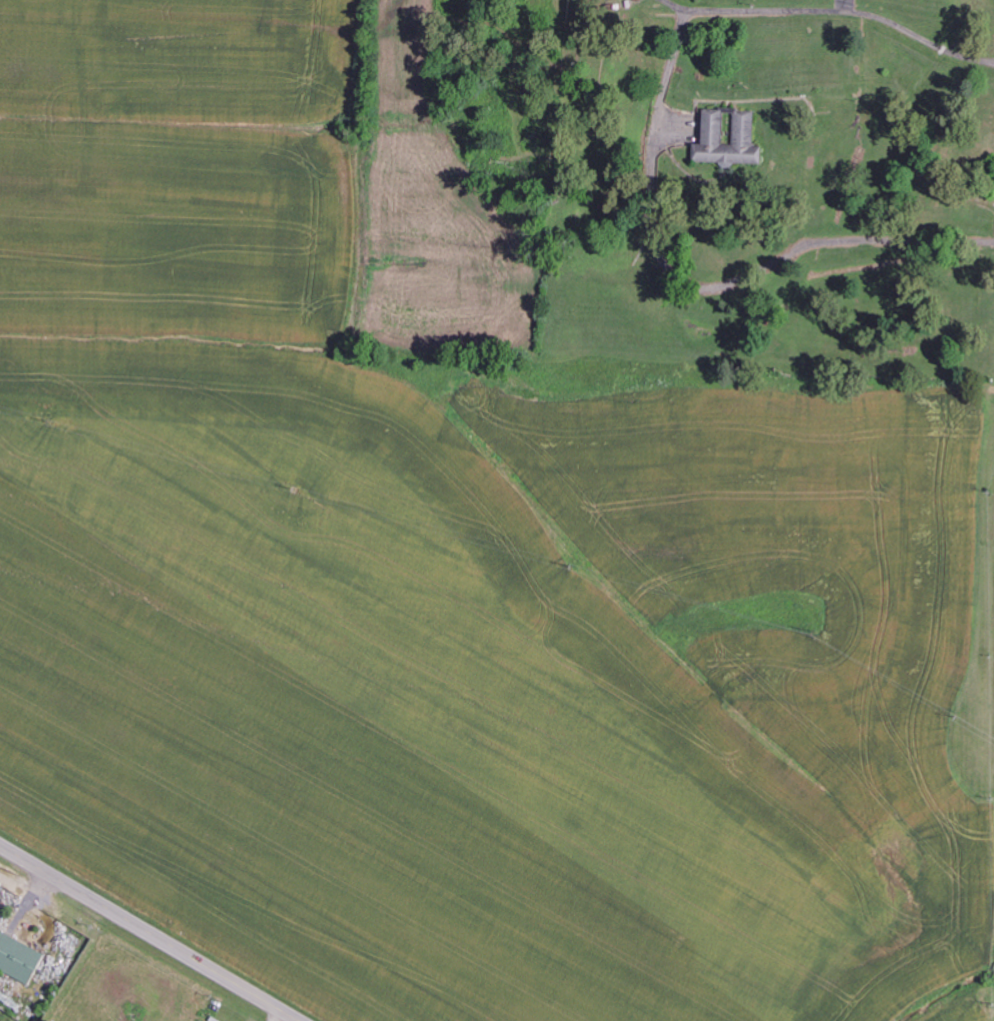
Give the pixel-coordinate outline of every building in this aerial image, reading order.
[(763,164),(763,146),(755,146),(756,111),(705,110),(704,144),(696,144),(696,162),(723,163),(723,169),(735,169),(735,164),(763,164)] [(0,931),(0,969),(32,984),(47,953),(0,931)]
